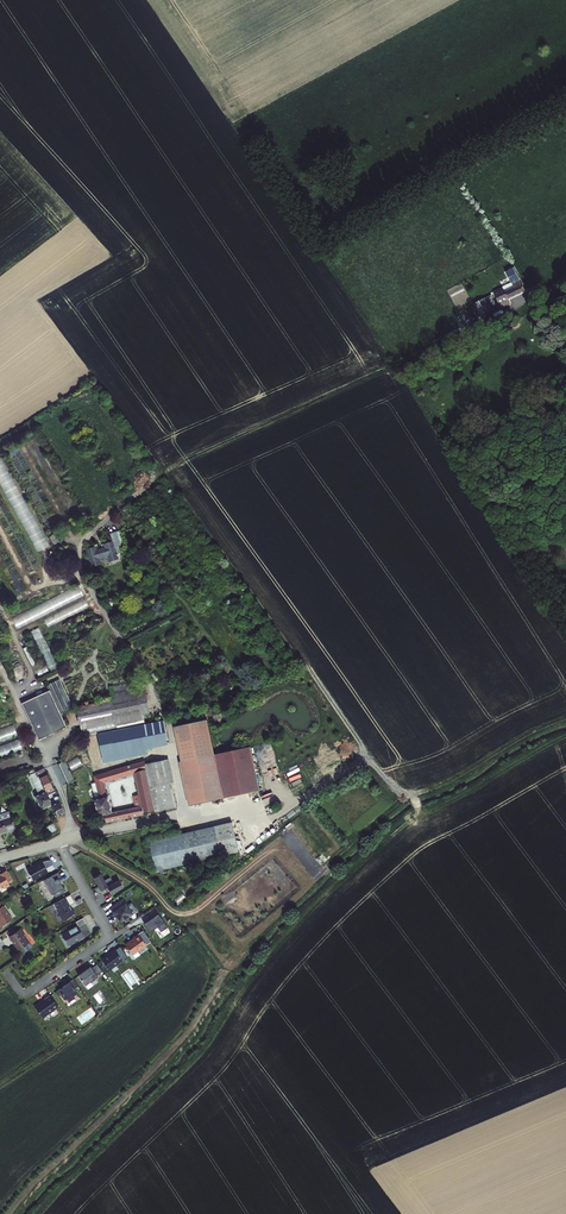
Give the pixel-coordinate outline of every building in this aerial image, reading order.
[(506,294),(503,289),(493,294),(501,310),(510,305),(508,301),(525,293),(522,287),(524,286),(514,272),(510,274),(515,283),(512,284),(515,290),(506,294)] [(491,313),(486,303),(477,308),(482,318),(491,313)] [(117,548),(120,547),(116,534),(108,536),(110,544),(101,547),(102,550),(94,553),(93,549),(84,552),(89,569),(98,566),(97,562),(105,559),(107,564),(121,560),(117,548)] [(46,539),(51,547),(58,543),(54,535),(46,539)] [(13,617),(18,627),(85,596),(80,585),(13,617)] [(48,626),(90,607),(87,599),(45,618),(48,626)] [(32,631),(50,669),(58,666),(40,627),(32,631)] [(56,715),(70,709),(56,681),(43,687),(46,692),(20,705),(36,739),(62,727),(56,715)] [(147,714),(140,682),(106,689),(109,702),(115,731),(120,729),(136,726),(142,725),(140,716),(147,714)] [(95,735),(97,734),(115,731),(109,702),(74,709),(80,737),(95,735)] [(180,762),(189,806),(261,790),(252,747),(214,755),(207,720),(174,727),(182,762),(180,762)] [(142,725),(136,726),(120,729),(127,758),(142,755),(140,744),(149,743),(149,744),(164,741),(160,725),(160,721),(142,725)] [(19,737),(16,726),(0,731),(0,742),(19,737)] [(106,763),(101,747),(99,739),(97,734),(95,735),(103,763),(104,764),(106,763)] [(89,767),(103,763),(95,735),(81,739),(89,767)] [(24,749),(21,740),(0,746),(0,757),(24,749)] [(74,770),(84,764),(79,756),(70,762),(74,770)] [(164,783),(167,782),(170,782),(165,761),(159,762),(164,783)] [(112,771),(114,779),(131,775),(136,796),(129,797),(132,809),(116,812),(118,819),(140,815),(172,808),(167,782),(164,783),(159,762),(142,765),(141,762),(112,771)] [(71,781),(63,763),(57,765),(66,784),(71,781)] [(105,770),(104,764),(103,763),(89,767),(91,774),(105,770)] [(31,774),(30,770),(25,771),(28,775),(26,776),(36,795),(32,797),(38,811),(43,808),(44,810),(48,810),(50,810),(53,816),(61,813),(41,769),(31,774)] [(107,772),(92,777),(94,784),(89,785),(97,817),(101,816),(103,822),(113,820),(111,813),(108,813),(104,797),(103,797),(100,783),(109,781),(107,772)] [(12,828),(6,811),(0,813),(0,833),(12,828)] [(42,828),(46,835),(54,831),(50,823),(42,828)] [(228,823),(146,842),(152,871),(235,852),(228,823)] [(32,864),(24,869),(30,880),(45,872),(43,868),(49,864),(47,859),(39,861),(33,865),(32,864)] [(60,871),(63,879),(70,877),(67,869),(60,871)] [(7,885),(4,881),(8,879),(3,870),(0,871),(0,889),(7,885)] [(90,878),(97,890),(103,886),(107,894),(120,887),(116,880),(110,883),(107,877),(101,880),(97,874),(90,878)] [(50,875),(40,880),(48,895),(50,894),(52,897),(59,893),(63,890),(62,887),(60,888),(55,878),(53,879),(50,875)] [(71,902),(67,894),(49,904),(52,910),(54,909),(60,919),(64,917),(65,918),(68,916),(71,915),(71,913),(68,909),(66,905),(71,902)] [(119,899),(106,907),(109,912),(110,911),(117,921),(129,913),(119,899)] [(8,918),(0,906),(0,924),(8,918)] [(154,914),(140,924),(146,931),(153,926),(157,932),(164,927),(154,914)] [(80,917),(72,921),(75,925),(76,928),(83,924),(80,917)] [(65,945),(88,932),(83,924),(76,928),(75,925),(58,934),(61,939),(61,940),(62,940),(65,945)] [(18,927),(6,936),(10,942),(15,949),(19,947),(22,952),(29,947),(22,936),(23,935),(18,927)] [(139,930),(135,934),(142,945),(147,941),(139,930)] [(134,933),(130,936),(130,938),(122,944),(129,954),(134,951),(142,945),(134,933)] [(112,950),(119,960),(121,959),(118,956),(121,953),(116,946),(112,950)] [(105,954),(98,959),(106,970),(119,960),(112,950),(111,949),(105,954)] [(134,951),(129,954),(133,959),(137,955),(134,951)] [(87,966),(75,975),(82,985),(94,976),(94,975),(99,971),(94,963),(88,967),(87,966)] [(53,990),(70,979),(70,978),(53,989),(53,990)] [(75,985),(70,979),(53,990),(57,995),(57,994),(61,999),(63,998),(65,1000),(71,996),(70,995),(74,992),(71,988),(75,985)] [(55,1005),(47,994),(41,998),(42,999),(37,1002),(32,1006),(39,1016),(46,1011),(46,1012),(52,1008),(52,1007),(55,1005)] [(42,999),(41,998),(31,1005),(32,1006),(37,1002),(42,999)] [(55,1006),(55,1005),(52,1007),(52,1008),(46,1012),(46,1011),(39,1016),(40,1018),(55,1006)]
